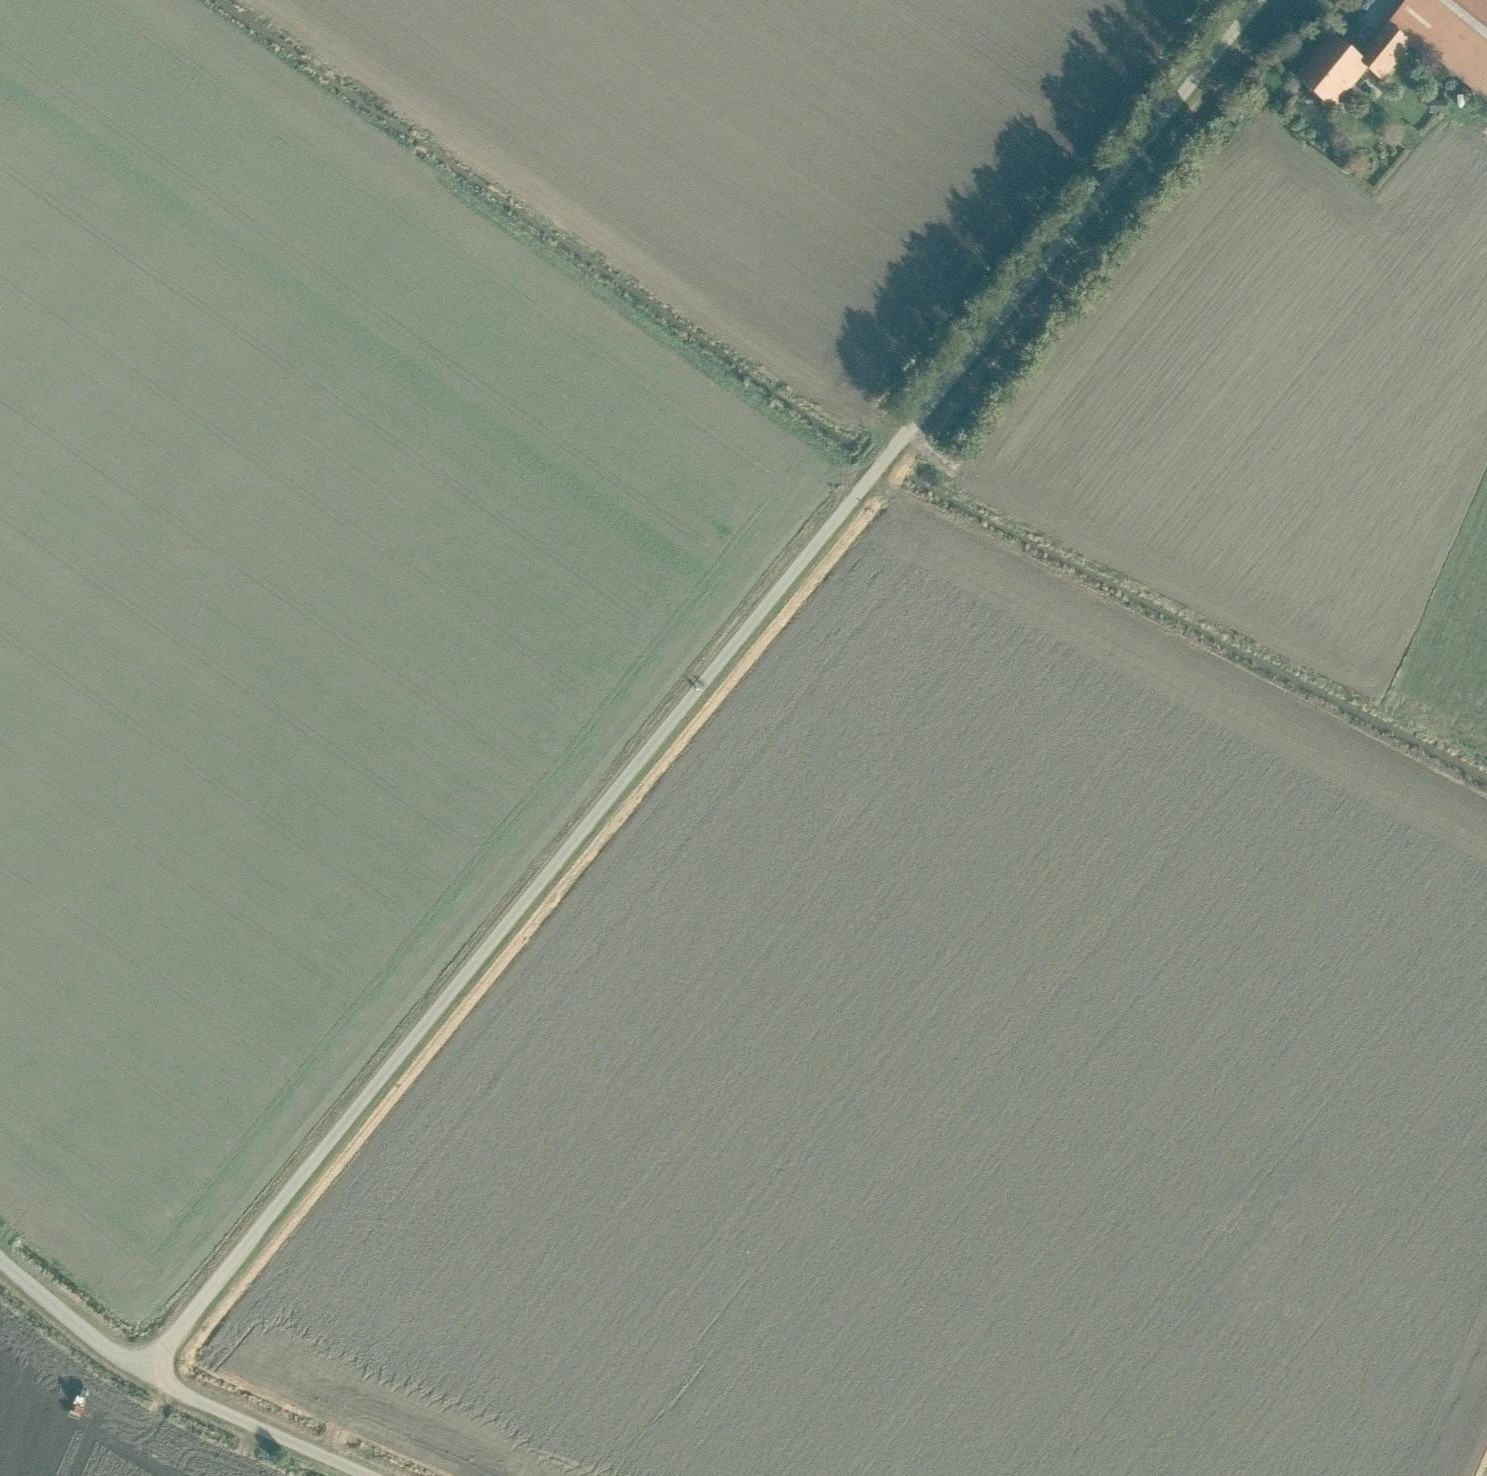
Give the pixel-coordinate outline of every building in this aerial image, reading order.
[(1360,57),(1332,34),(1295,81),(1332,113),(1366,72),(1383,84),(1412,46),(1486,105),(1486,0),(1410,0),(1360,57)]
